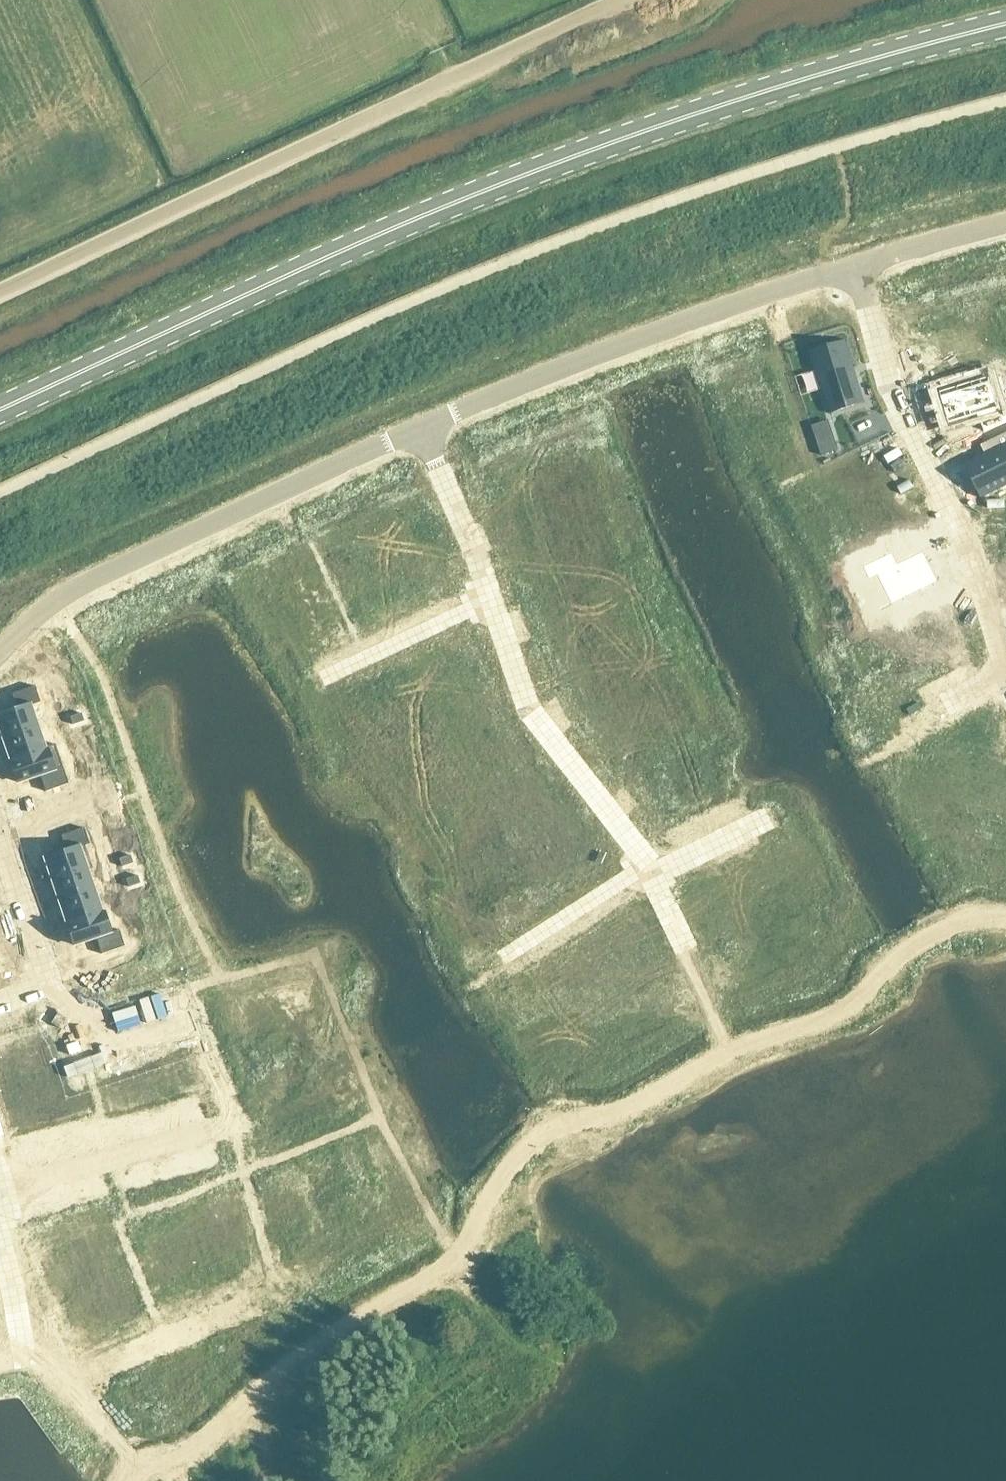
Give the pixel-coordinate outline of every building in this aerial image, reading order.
[(846,346),(813,357),(829,408),(862,397),(846,346)] [(982,350),(959,357),(963,369),(986,362),(982,350)] [(938,392),(948,424),(976,416),(983,433),(1005,423),(1005,393),(1001,375),(989,379),(988,377),(938,392)] [(827,421),(811,426),(821,456),(837,450),(827,421)] [(979,445),(984,454),(989,465),(969,475),(981,497),(1005,485),(1005,432),(979,445)] [(892,552),(862,566),(869,580),(876,576),(890,604),(938,581),(923,551),(897,563),(892,552)] [(851,558),(842,563),(848,575),(857,571),(851,558)] [(918,613),(882,631),(893,653),(906,647),(915,665),(917,670),(960,649),(955,638),(953,633),(946,619),(926,629),(918,613)] [(870,637),(856,643),(863,657),(877,650),(870,637)] [(0,716),(0,731),(3,740),(38,728),(31,706),(40,703),(34,686),(11,694),(17,710),(0,716)] [(81,713),(69,717),(72,725),(83,721),(81,713)] [(38,728),(3,740),(10,760),(45,748),(45,747),(38,728)] [(45,748),(10,760),(18,783),(39,775),(45,792),(68,784),(54,744),(45,747),(45,748)] [(66,852),(44,859),(52,882),(87,870),(88,871),(92,869),(84,846),(89,844),(83,828),(60,836),(66,852)] [(130,855),(118,859),(121,867),(132,863),(130,855)] [(87,870),(52,882),(59,902),(94,890),(88,871),(87,870)] [(137,876),(125,880),(128,887),(139,883),(137,876)] [(94,890),(59,902),(66,923),(102,911),(94,890)] [(102,911),(66,923),(74,945),(95,938),(101,954),(124,946),(118,930),(109,933),(102,911)] [(652,996),(642,1002),(651,1016),(661,1010),(652,996)] [(168,1005),(132,1015),(138,1036),(174,1026),(168,1005)] [(95,1040),(83,1043),(85,1051),(97,1048),(95,1040)] [(68,1041),(45,1047),(57,1092),(80,1086),(68,1041)] [(45,1047),(27,1052),(39,1092),(38,1093),(39,1097),(57,1092),(45,1047)] [(144,1056),(134,1059),(141,1081),(186,1068),(180,1047),(144,1057),(144,1056)] [(97,1048),(85,1051),(88,1059),(99,1056),(97,1048)] [(27,1052),(10,1057),(21,1097),(22,1097),(38,1093),(39,1092),(27,1052)] [(186,1068),(141,1081),(147,1104),(192,1091),(186,1068)] [(106,1082),(95,1085),(97,1093),(109,1090),(106,1082)] [(109,1090),(97,1093),(99,1101),(111,1098),(109,1090)] [(71,1110),(63,1112),(66,1123),(74,1121),(71,1110)] [(63,1112),(55,1114),(58,1126),(66,1123),(63,1112)] [(36,1119),(28,1122),(31,1133),(40,1131),(36,1119)] [(28,1122),(20,1124),(23,1135),(31,1133),(28,1122)] [(203,1192),(195,1195),(200,1206),(207,1203),(203,1192)] [(195,1195),(187,1198),(192,1209),(200,1206),(195,1195)] [(163,1208),(155,1211),(159,1222),(167,1219),(163,1208)] [(155,1211),(147,1214),(152,1225),(159,1222),(155,1211)] [(112,1215),(100,1220),(103,1227),(115,1223),(112,1215)] [(115,1223),(103,1227),(107,1235),(118,1231),(115,1223)] [(128,1255),(116,1260),(120,1268),(131,1263),(128,1255)] [(131,1263),(120,1268),(123,1275),(134,1271),(131,1263)] [(87,1280),(53,1294),(61,1314),(95,1301),(88,1281),(87,1280)] [(144,1295),(133,1300),(136,1308),(147,1303),(144,1295)] [(147,1303),(136,1308),(139,1315),(150,1311),(147,1303)]
